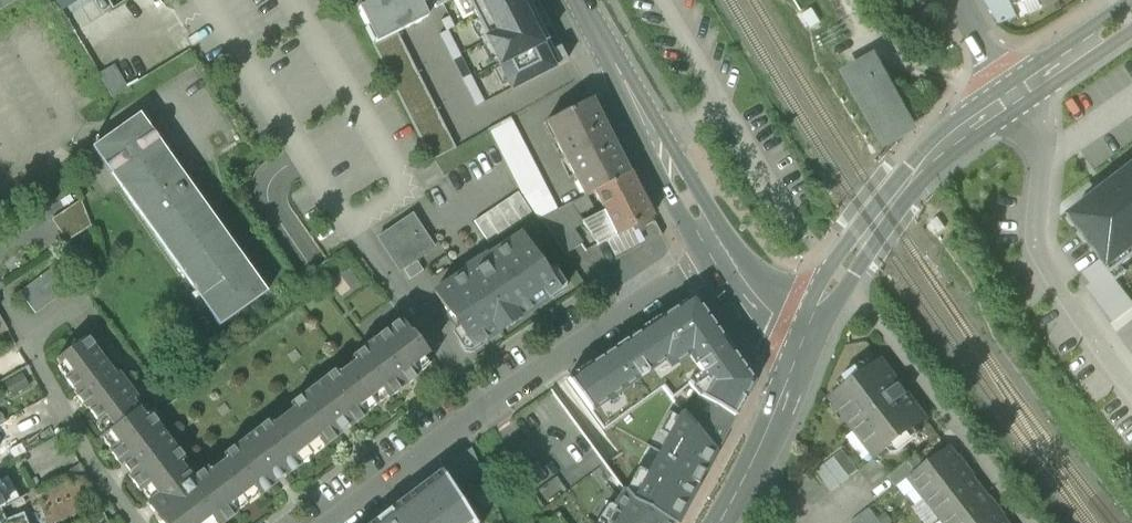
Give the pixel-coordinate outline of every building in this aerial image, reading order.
[(14,2),(18,0),(0,0),(0,10),(14,2)] [(358,10),(378,0),(353,0),(358,10)] [(375,46),(397,34),(427,20),(420,6),(432,0),(378,0),(358,10),(357,11),(374,44),(375,46)] [(454,0),(432,0),(436,9),(454,0)] [(512,90),(567,62),(560,48),(553,52),(541,29),(549,25),(536,1),(528,4),(525,6),(521,0),(466,0),(512,90)] [(999,26),(1017,18),(1009,0),(988,0),(999,26)] [(812,10),(803,16),(811,28),(820,23),(812,10)] [(448,31),(455,28),(450,17),(441,22),(446,32),(448,31)] [(485,103),(448,31),(446,32),(440,35),(476,108),(485,103)] [(456,149),(407,52),(397,34),(375,46),(374,44),(372,44),(382,64),(431,161),(432,162),(435,160),(456,149)] [(910,129),(873,63),(851,75),(887,141),(910,129)] [(117,65),(101,74),(113,95),(129,86),(117,65)] [(584,197),(585,199),(595,193),(595,192),(630,174),(592,99),(546,122),(584,197)] [(193,290),(220,327),(268,293),(241,256),(240,256),(167,154),(168,154),(140,115),(93,148),(112,176),(112,175),(194,289),(193,290)] [(524,199),(538,221),(541,220),(540,220),(558,211),(510,119),(489,131),(498,151),(509,171),(521,195),(522,195),(524,199)] [(1069,220),(1107,268),(1116,262),(1121,269),(1123,267),(1131,260),(1131,171),(1069,220)] [(617,236),(637,226),(652,218),(630,174),(595,192),(595,193),(606,214),(617,236)] [(533,215),(518,193),(474,222),(489,244),(533,215)] [(81,202),(53,221),(67,243),(91,227),(81,202)] [(558,210),(567,224),(574,220),(582,216),(575,202),(558,210)] [(582,245),(576,237),(567,224),(558,210),(558,211),(540,220),(541,220),(565,256),(582,245)] [(589,223),(600,245),(617,236),(606,214),(589,223)] [(378,239),(400,271),(434,248),(412,216),(378,239)] [(654,222),(652,218),(637,226),(639,230),(654,222)] [(582,233),(574,220),(567,224),(576,237),(582,233)] [(545,291),(554,285),(521,236),(488,258),(487,256),(467,269),(468,271),(435,293),(473,350),(518,320),(514,314),(527,306),(531,311),(550,299),(545,291)] [(1082,274),(1091,284),(1086,288),(1114,323),(1131,309),(1131,301),(1100,261),(1082,274)] [(20,293),(36,315),(79,283),(63,262),(20,293)] [(1107,268),(1112,275),(1121,269),(1116,262),(1107,268)] [(404,272),(410,281),(423,272),(417,263),(404,272)] [(1127,273),(1123,267),(1121,269),(1112,275),(1117,281),(1127,273)] [(340,293),(356,285),(350,272),(333,281),(340,293)] [(545,291),(550,299),(559,293),(554,285),(545,291)] [(733,419),(753,381),(694,296),(567,380),(604,431),(663,388),(672,399),(689,386),(695,394),(699,399),(700,399),(733,419)] [(158,413),(156,410),(150,415),(185,461),(181,464),(189,474),(193,480),(207,469),(211,473),(218,467),(226,461),(223,457),(269,422),(273,426),(283,418),(293,411),(290,406),(336,371),(339,375),(347,369),(355,363),(352,359),(366,349),(365,348),(367,347),(338,309),(329,297),(317,298),(303,308),(300,305),(158,413)] [(514,314),(518,320),(531,311),(527,306),(514,314)] [(9,331),(0,315),(0,337),(9,331)] [(401,322),(401,321),(367,347),(365,348),(366,349),(352,359),(355,363),(347,369),(376,407),(370,399),(381,391),(387,399),(388,400),(419,377),(418,375),(412,368),(423,359),(429,355),(412,333),(411,335),(401,322)] [(100,439),(101,439),(140,410),(134,401),(138,398),(137,397),(119,373),(116,376),(95,348),(87,338),(78,344),(72,343),(72,349),(57,360),(61,365),(65,362),(73,373),(66,378),(65,378),(75,392),(74,393),(77,397),(84,406),(88,411),(89,410),(99,423),(103,420),(111,430),(104,435),(100,439)] [(412,368),(418,375),(429,366),(423,359),(412,368)] [(831,398),(877,457),(888,449),(892,453),(898,453),(919,437),(921,432),(917,427),(926,420),(908,396),(909,395),(900,384),(899,385),(881,360),(872,367),(868,363),(862,363),(841,379),(839,385),(842,389),(831,398)] [(65,362),(61,365),(58,368),(66,378),(73,373),(65,362)] [(290,406),(293,411),(283,418),(312,456),(312,455),(305,447),(316,439),(322,447),(324,449),(340,437),(338,434),(336,431),(345,424),(348,427),(349,430),(366,417),(364,415),(359,408),(369,400),(375,407),(375,408),(376,407),(347,369),(339,375),(336,371),(290,406)] [(22,373),(5,383),(12,396),(30,387),(22,373)] [(604,431),(567,380),(552,390),(595,447),(626,490),(633,501),(675,522),(676,522),(694,491),(717,449),(697,430),(688,420),(679,408),(672,399),(663,388),(604,431)] [(672,399),(679,408),(680,408),(695,394),(689,386),(672,399)] [(370,399),(376,407),(387,399),(381,391),(370,399)] [(80,409),(84,406),(77,397),(73,400),(80,409)] [(700,399),(699,399),(688,420),(697,430),(717,449),(733,419),(700,399)] [(359,408),(364,415),(375,407),(369,400),(359,408)] [(146,505),(148,506),(189,474),(181,464),(185,461),(150,415),(146,418),(140,410),(101,439),(101,440),(103,439),(111,433),(118,443),(111,449),(109,450),(122,467),(124,465),(130,461),(137,470),(131,474),(128,476),(141,493),(143,492),(152,485),(159,495),(150,502),(146,505)] [(223,457),(226,461),(218,467),(248,505),(248,504),(242,497),(252,489),(258,496),(260,498),(276,485),(274,483),(271,479),(281,473),(283,476),(285,479),(302,466),(300,464),(294,455),(304,447),(311,456),(312,456),(283,418),(273,426),(269,422),(223,457)] [(104,435),(111,430),(103,420),(99,423),(96,425),(104,435)] [(336,431),(338,434),(348,427),(345,424),(336,431)] [(103,439),(111,449),(118,443),(111,433),(103,439)] [(305,447),(312,455),(322,447),(316,439),(305,447)] [(294,455),(300,464),(311,456),(304,447),(294,455)] [(911,476),(927,497),(964,469),(948,448),(911,476)] [(471,449),(442,471),(459,499),(484,481),(471,449)] [(844,451),(834,458),(850,478),(859,471),(844,451)] [(834,458),(825,465),(840,486),(850,478),(834,458)] [(130,461),(124,465),(131,474),(137,470),(130,461)] [(888,477),(896,488),(899,486),(911,476),(916,472),(908,462),(888,477)] [(831,493),(840,486),(825,465),(815,472),(831,493)] [(248,505),(218,467),(211,473),(207,469),(193,480),(189,474),(148,506),(148,507),(152,504),(159,513),(155,516),(157,518),(156,518),(159,522),(212,522),(213,522),(214,522),(227,522),(237,515),(236,513),(230,505),(241,497),(247,505),(248,505)] [(927,497),(943,517),(980,489),(964,469),(927,497)] [(473,521),(459,499),(442,471),(390,510),(392,512),(377,522),(376,521),(373,522),(470,522),(473,521)] [(271,479),(274,483),(283,476),(281,473),(271,479)] [(899,486),(915,507),(927,497),(911,476),(899,486)] [(5,506),(19,499),(7,477),(0,481),(0,497),(5,506)] [(143,492),(150,502),(159,495),(152,485),(143,492)] [(242,497),(248,504),(258,496),(252,489),(242,497)] [(947,522),(978,522),(995,510),(980,489),(943,517),(943,518),(947,522)] [(604,522),(675,522),(633,501),(626,490),(611,505),(612,507),(604,522)] [(230,505),(236,513),(247,505),(241,497),(230,505)] [(943,518),(943,517),(927,497),(915,507),(913,508),(924,522),(936,522),(943,518)] [(152,504),(148,507),(155,516),(159,513),(152,504)] [(860,515),(850,522),(881,522),(869,508),(860,515)] [(24,514),(6,521),(1,509),(0,509),(0,522),(28,522),(24,514)] [(293,510),(275,522),(302,522),(293,510)] [(995,510),(978,522),(1005,522),(995,510)]
